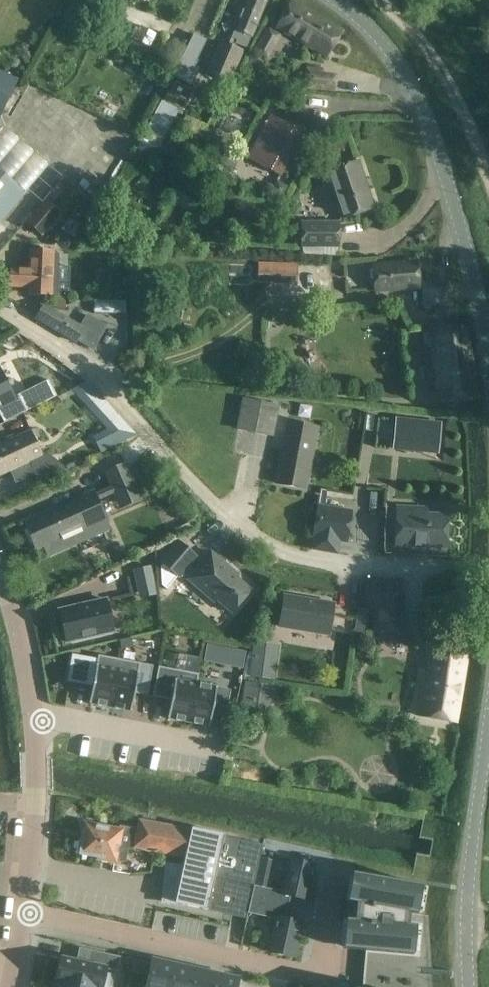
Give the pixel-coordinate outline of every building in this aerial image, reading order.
[(247,47),(267,0),(246,0),(234,29),(235,29),(232,36),(237,39),(236,42),(247,47)] [(327,57),(343,30),(293,0),(292,0),(277,25),(327,57)] [(272,13),(267,21),(272,24),(277,16),(272,13)] [(268,59),(282,35),(270,27),(269,29),(266,27),(253,48),(256,50),(255,51),(268,59)] [(194,33),(172,77),(191,86),(200,68),(194,65),(207,40),(194,33)] [(167,38),(160,53),(172,59),(179,44),(167,38)] [(206,74),(232,84),(245,51),(220,40),(206,74)] [(307,68),(305,88),(313,89),(335,90),(336,75),(322,74),(323,69),(307,68)] [(0,72),(0,115),(17,80),(0,72)] [(193,90),(174,80),(169,91),(187,101),(193,90)] [(112,183),(138,139),(91,112),(65,156),(112,183)] [(271,115),(248,158),(280,175),(303,132),(271,115)] [(227,149),(220,162),(234,169),(241,157),(227,149)] [(357,162),(326,172),(333,191),(342,218),(374,207),(368,190),(365,191),(361,180),(363,179),(357,162)] [(25,193),(0,171),(0,222),(25,193)] [(276,180),(270,192),(282,198),(288,186),(276,180)] [(240,197),(255,197),(255,184),(240,184),(240,197)] [(27,222),(41,234),(59,213),(45,201),(27,222)] [(301,225),(302,247),(340,245),(339,225),(301,225)] [(121,245),(110,246),(111,256),(122,255),(121,245)] [(29,268),(11,267),(10,286),(28,287),(28,294),(51,295),(52,275),(53,251),(30,250),(29,268)] [(298,264),(269,263),(260,262),(259,283),(297,285),(298,264)] [(417,262),(373,265),(375,291),(419,287),(417,262)] [(51,295),(51,306),(65,311),(65,295),(51,295)] [(79,302),(79,314),(104,315),(104,302),(79,302)] [(75,342),(84,329),(44,305),(35,318),(75,342)] [(423,334),(435,407),(479,399),(467,327),(423,334)] [(15,400),(0,370),(0,408),(15,400)] [(48,379),(18,394),(19,398),(26,411),(56,396),(48,379)] [(88,381),(71,389),(75,394),(107,429),(93,436),(101,453),(134,437),(137,435),(135,433),(123,419),(88,381)] [(0,408),(0,415),(4,422),(26,411),(19,398),(15,400),(0,408)] [(243,399),(238,429),(271,435),(277,405),(243,399)] [(396,417),(392,450),(439,455),(443,422),(396,417)] [(305,488),(316,427),(287,421),(276,483),(305,488)] [(42,454),(31,430),(0,444),(0,475),(10,471),(16,484),(35,475),(38,482),(67,468),(47,452),(42,454)] [(143,498),(127,461),(104,471),(120,508),(143,498)] [(24,522),(36,550),(105,519),(93,491),(24,522)] [(314,536),(316,536),(346,541),(351,512),(319,506),(314,536)] [(396,545),(446,547),(447,516),(416,514),(416,508),(397,507),(396,545)] [(128,521),(117,526),(123,538),(133,533),(128,521)] [(189,522),(174,529),(177,535),(192,528),(189,522)] [(178,541),(161,561),(178,576),(195,556),(178,541)] [(211,550),(186,579),(213,603),(215,600),(231,614),(252,589),(237,576),(239,574),(211,550)] [(110,559),(99,564),(102,570),(113,566),(110,559)] [(151,566),(133,570),(139,598),(157,594),(151,566)] [(367,578),(366,609),(367,609),(377,609),(376,631),(403,632),(404,579),(367,578)] [(283,594),(277,627),(329,636),(334,602),(283,594)] [(107,596),(56,607),(65,644),(115,633),(107,596)] [(357,608),(354,632),(364,634),(367,609),(366,609),(357,608)] [(131,637),(119,640),(121,648),(133,645),(131,637)] [(253,641),(249,677),(275,680),(280,644),(253,641)] [(207,643),(205,660),(245,665),(247,648),(207,643)] [(467,656),(430,650),(418,716),(456,722),(467,656)] [(91,686),(88,703),(109,707),(119,658),(98,654),(97,658),(91,686)] [(119,658),(109,707),(131,711),(134,693),(147,695),(153,665),(140,663),(119,658)] [(158,666),(152,696),(171,699),(167,718),(188,722),(195,683),(197,683),(199,674),(158,666)] [(79,667),(74,688),(86,690),(90,669),(79,667)] [(245,681),(241,710),(271,714),(275,685),(245,681)] [(195,683),(188,722),(209,726),(212,709),(216,687),(197,683),(195,683)] [(85,824),(79,854),(115,861),(115,859),(125,861),(127,848),(134,849),(134,847),(185,857),(183,864),(182,869),(171,866),(164,900),(178,903),(205,909),(246,918),(253,885),(259,857),(262,844),(224,836),(224,835),(192,828),(191,829),(139,820),(137,829),(120,826),(119,830),(85,824)] [(254,885),(251,899),(288,907),(290,897),(309,901),(313,882),(317,863),(287,857),(283,876),(280,891),(266,888),(254,885)] [(345,920),(343,948),(366,950),(413,954),(416,925),(407,925),(409,913),(418,915),(421,885),(351,872),(346,901),(356,903),(355,920),(345,920)] [(251,899),(248,913),(274,919),(271,934),(266,953),(296,959),(300,940),(304,921),(286,917),(288,907),(251,899)] [(58,981),(85,986),(102,986),(106,968),(117,971),(121,957),(91,950),(88,964),(63,958),(58,981)] [(142,986),(166,986),(171,963),(149,958),(142,986)] [(166,986),(189,986),(193,968),(171,963),(166,986)] [(189,986),(213,986),(216,973),(193,968),(189,986)] [(213,986),(236,986),(238,978),(216,973),(213,986)]
